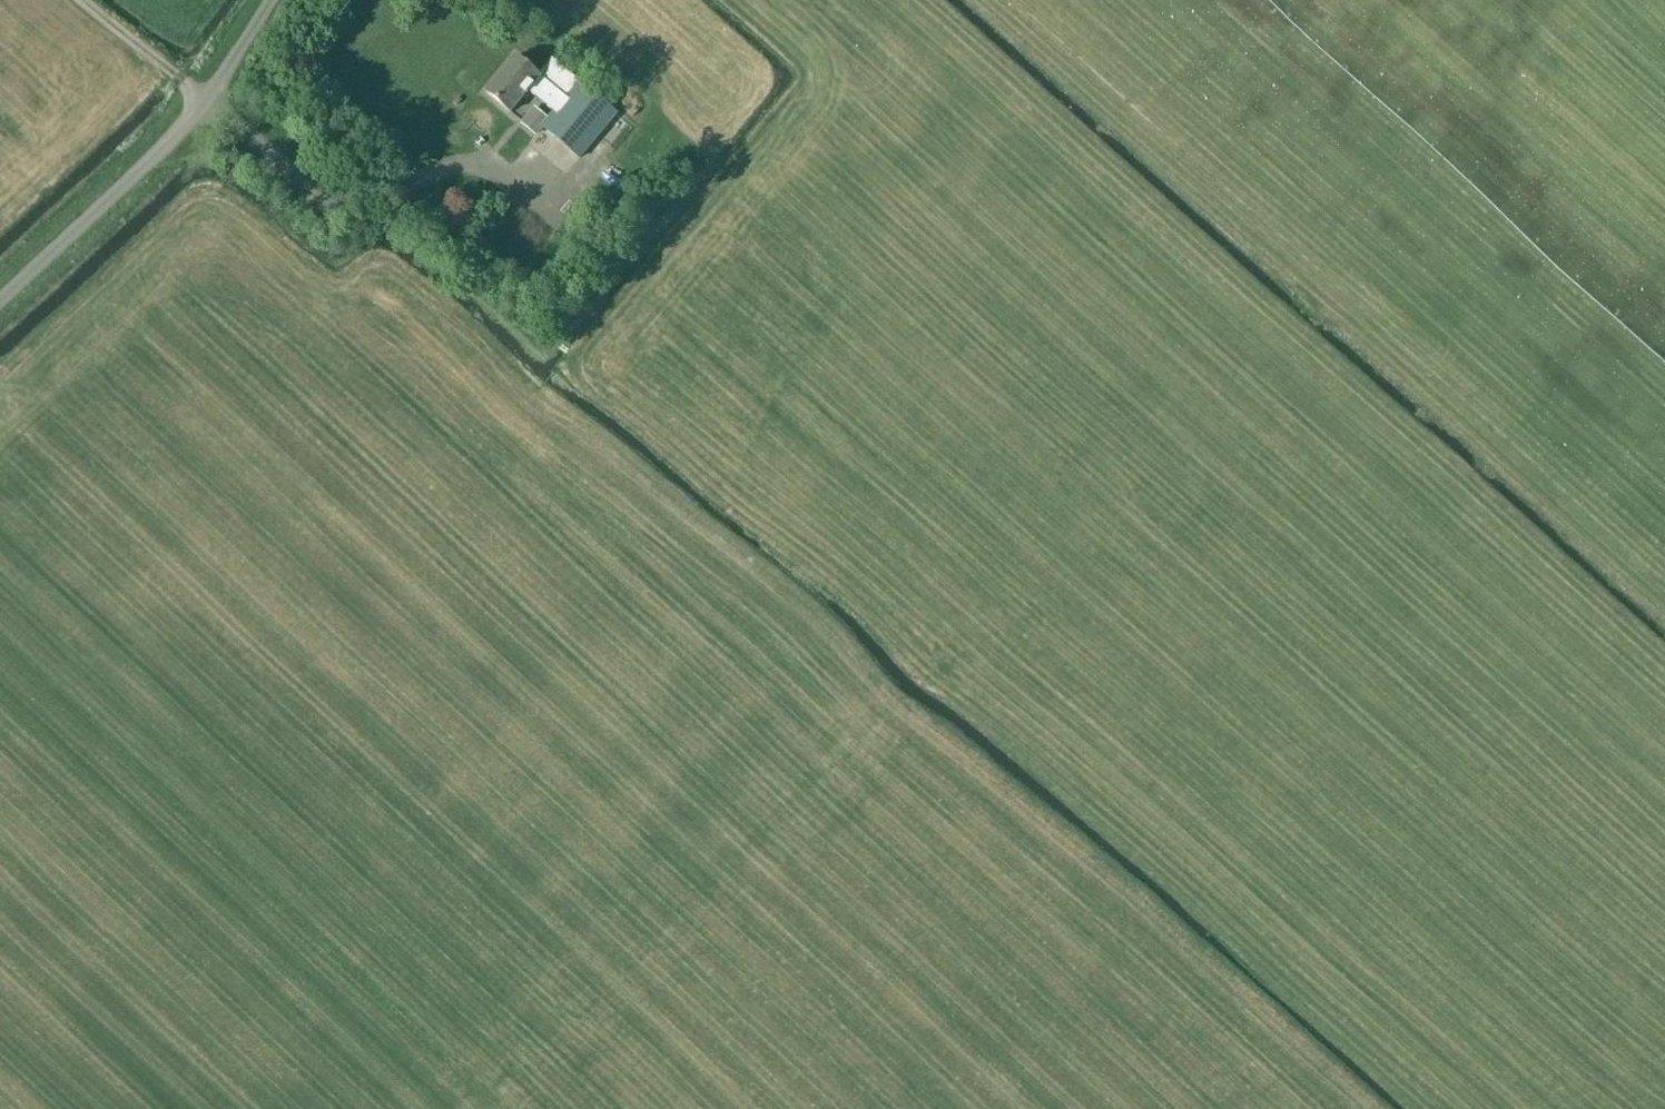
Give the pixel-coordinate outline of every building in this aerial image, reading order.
[(539,76),(516,56),(487,92),(511,112),(528,91),(540,100),(551,86),(566,98),(542,127),(580,158),(617,113),(552,60),(539,76)]
